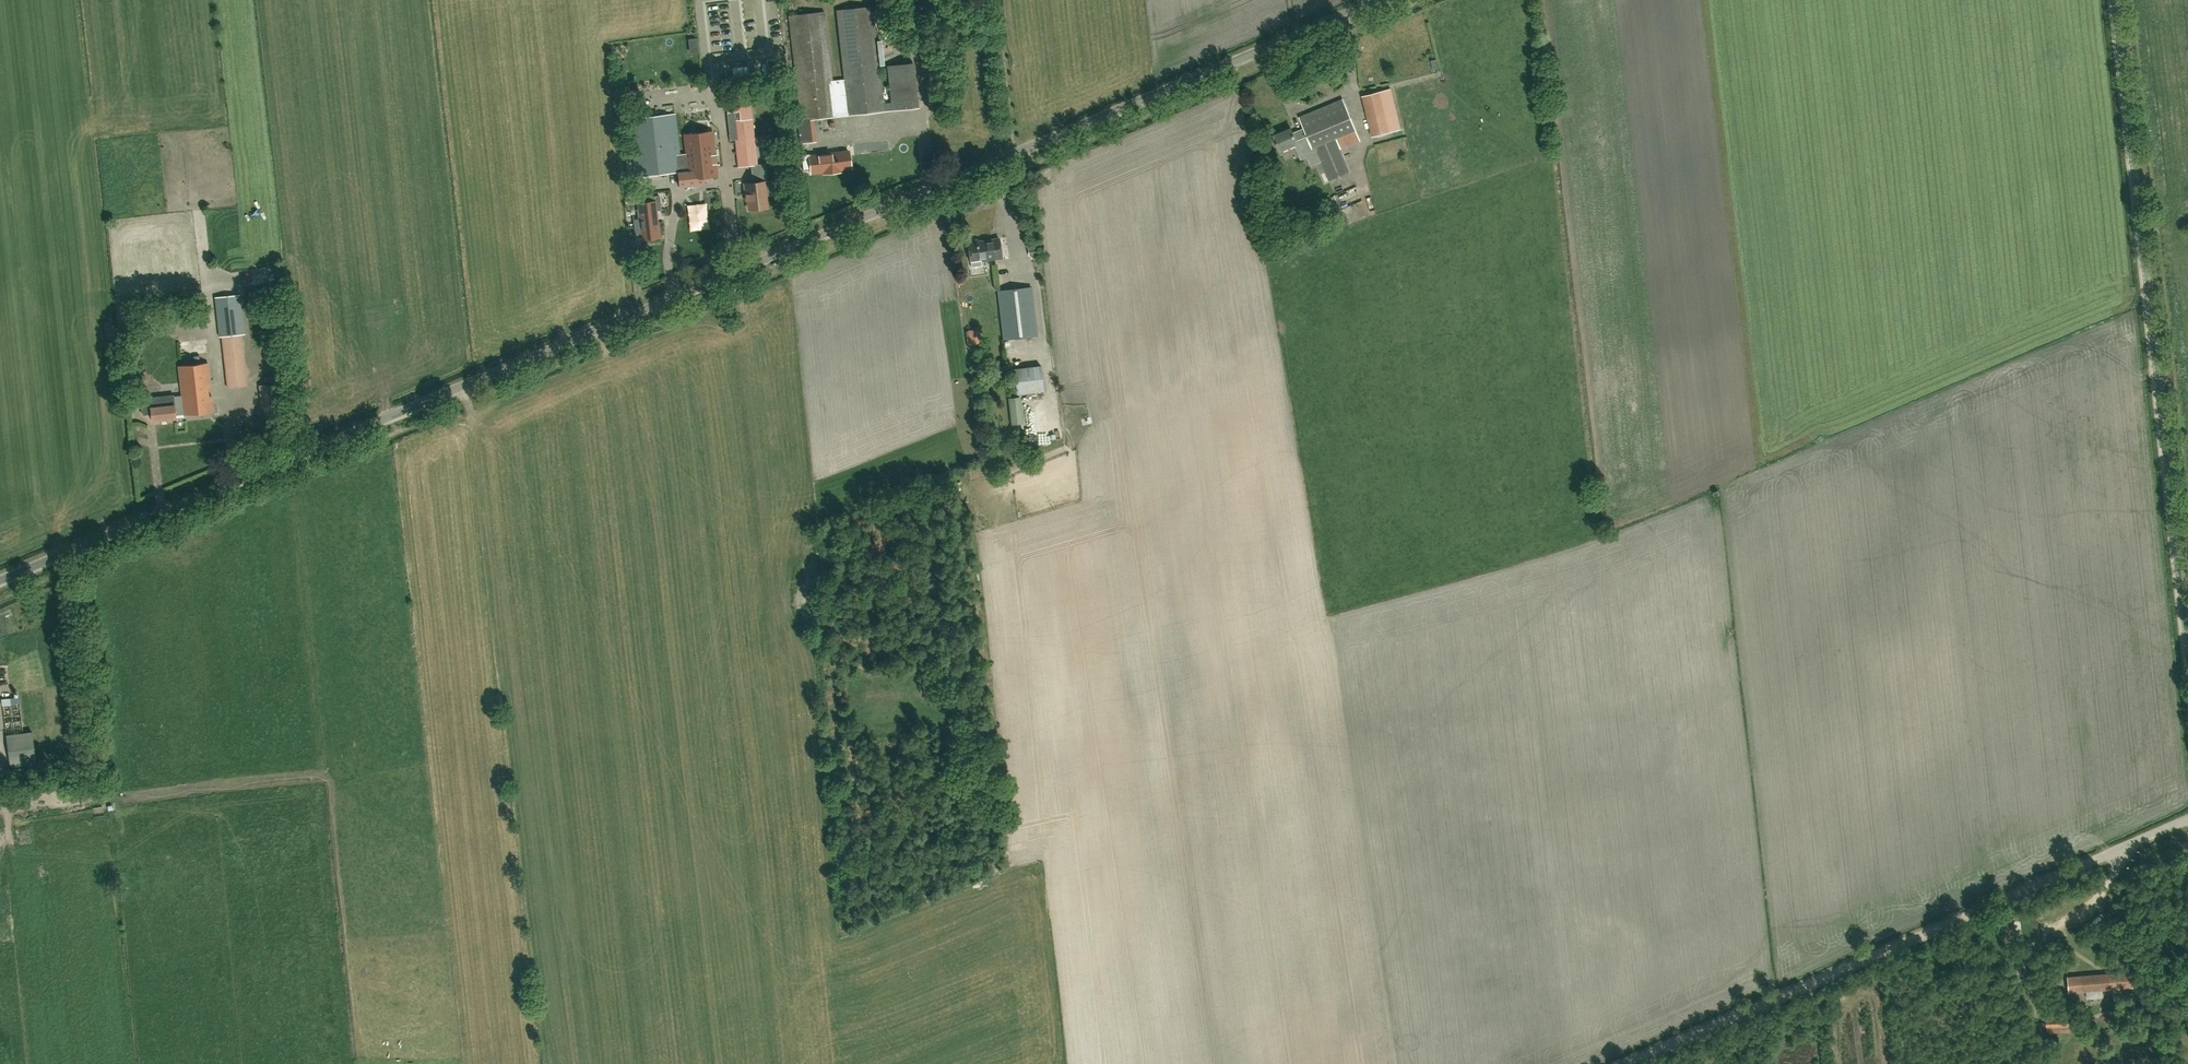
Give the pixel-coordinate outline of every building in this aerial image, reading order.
[(845,79),(831,81),(824,12),(789,16),(801,119),(797,120),(799,133),(812,131),(810,118),(883,110),(878,65),(883,65),(880,40),(875,41),(871,6),(837,10),(845,79)] [(892,109),(917,106),(913,63),(887,66),(892,109)] [(1371,137),(1378,135),(1400,130),(1390,90),(1361,97),(1371,137)] [(743,91),(725,93),(727,112),(727,113),(739,111),(740,120),(733,121),(735,140),(738,167),(750,166),(757,165),(750,94),(743,95),(743,91)] [(1293,132),(1291,128),(1273,135),(1280,152),(1295,145),(1301,160),(1307,157),(1310,167),(1321,162),(1329,181),(1350,172),(1336,139),(1355,130),(1342,99),(1299,117),(1302,124),(1304,128),(1293,132)] [(675,114),(628,119),(635,177),(649,175),(658,174),(677,172),(679,187),(705,185),(704,177),(717,176),(715,163),(714,155),(712,131),(684,134),(686,154),(679,154),(675,114)] [(851,168),(849,152),(810,156),(810,154),(801,155),(803,170),(811,170),(811,173),(828,171),(828,173),(840,172),(840,169),(851,168)] [(763,181),(743,184),(745,193),(747,193),(749,209),(766,207),(763,181)] [(637,219),(633,220),(635,235),(635,237),(642,237),(642,239),(658,237),(658,233),(661,233),(660,223),(657,223),(656,211),(661,210),(660,195),(643,197),(643,203),(638,203),(639,209),(636,209),(637,219)] [(982,266),(982,261),(1002,258),(999,239),(977,243),(977,241),(967,242),(971,267),(982,266)] [(1030,256),(1038,255),(1037,248),(1029,249),(1030,256)] [(1004,340),(1037,336),(1031,287),(998,291),(1004,340)] [(243,314),(242,314),(240,295),(215,297),(219,336),(222,336),(228,388),(247,386),(247,385),(241,334),(244,333),(243,323),(244,323),(243,314)] [(969,329),(970,337),(980,336),(978,327),(969,329)] [(182,396),(173,397),(173,395),(141,399),(142,414),(151,413),(152,421),(176,418),(175,415),(184,414),(184,415),(213,412),(211,396),(208,396),(207,387),(210,387),(207,363),(178,366),(182,396)] [(1016,394),(1044,391),(1040,366),(1013,369),(1016,394)] [(1022,423),(1019,397),(1008,398),(1012,424),(1022,423)] [(189,429),(188,415),(180,416),(181,430),(189,429)] [(1028,429),(1029,445),(1037,444),(1036,428),(1028,429)] [(11,767),(36,764),(31,732),(24,733),(19,697),(2,699),(11,767)] [(2132,987),(2131,972),(2068,978),(2069,992),(2132,987)] [(2070,1019),(2046,1019),(2046,1028),(2071,1028),(2070,1019)]
